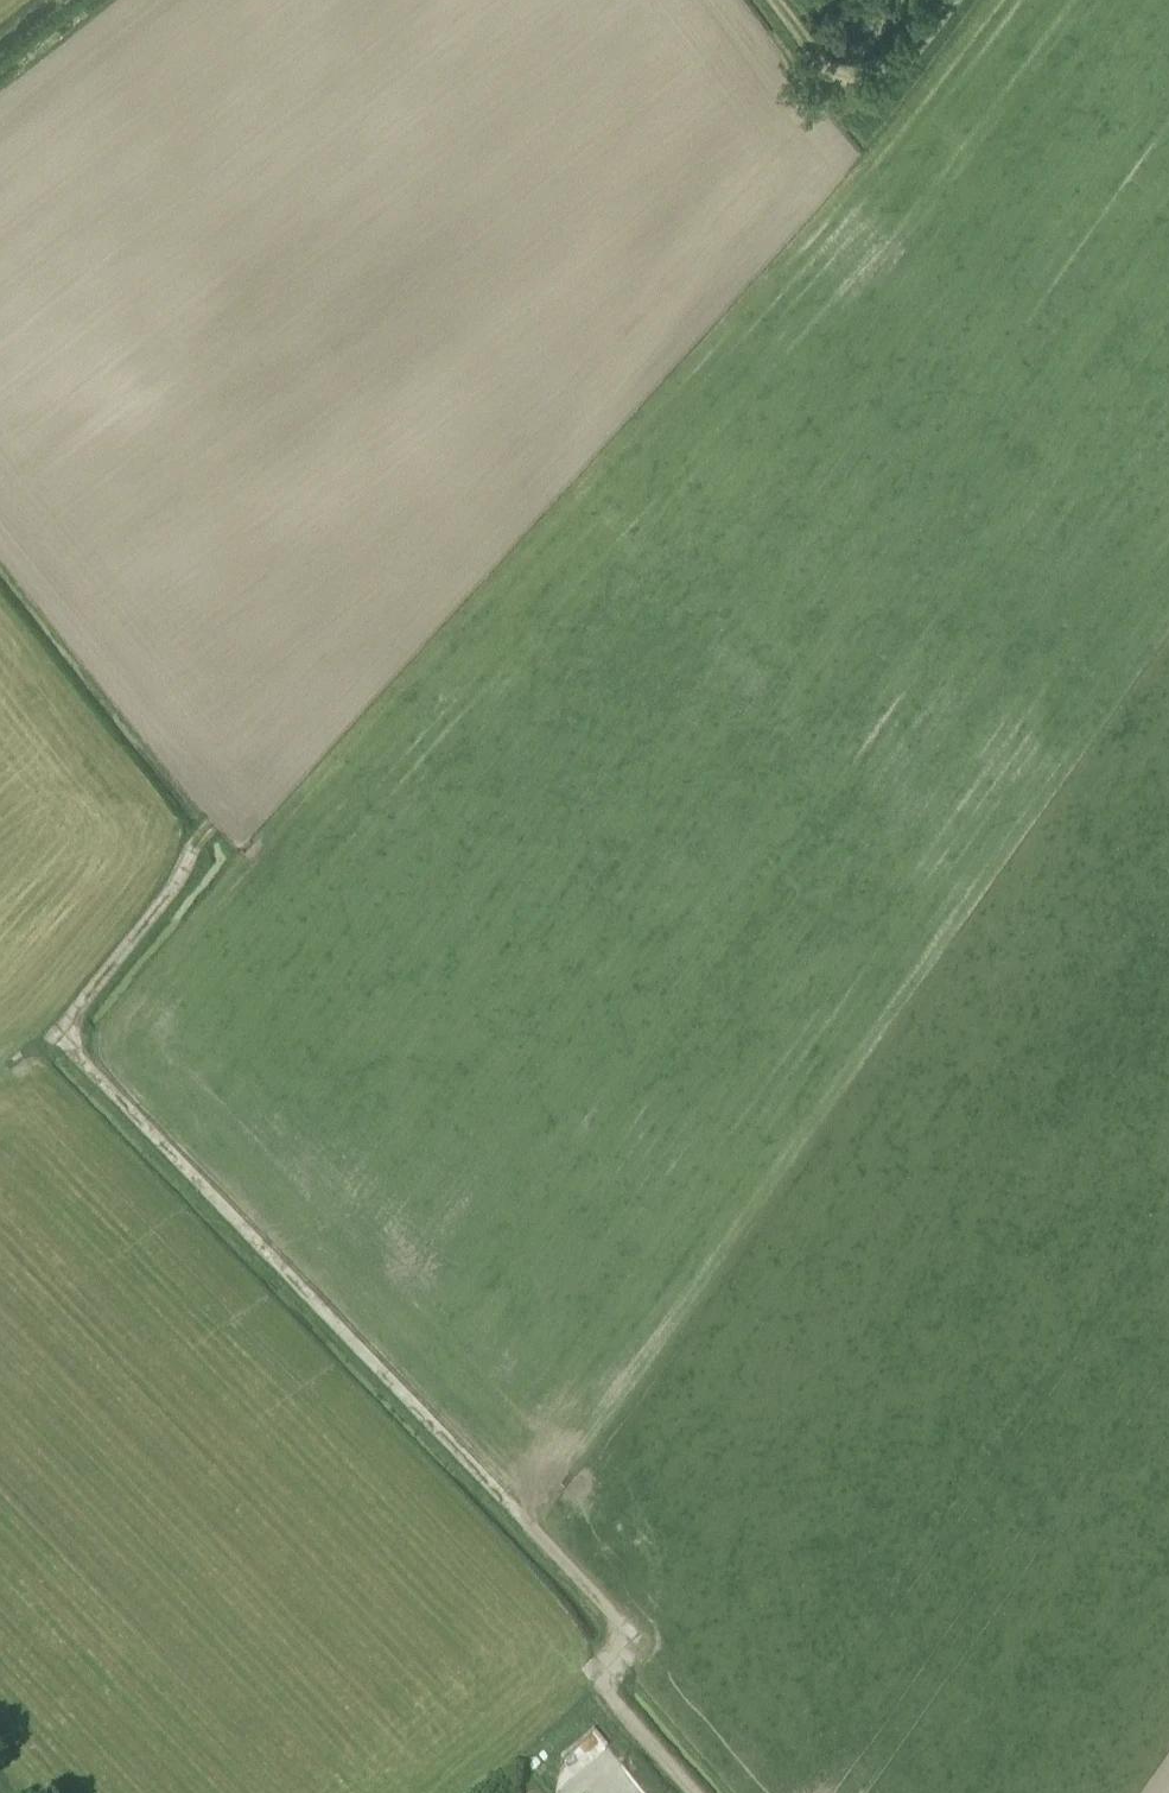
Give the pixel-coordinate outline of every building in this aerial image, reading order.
[(589,1763),(607,1743),(592,1730),(574,1749),(589,1763)] [(608,1792),(645,1792),(630,1775),(608,1792)]
